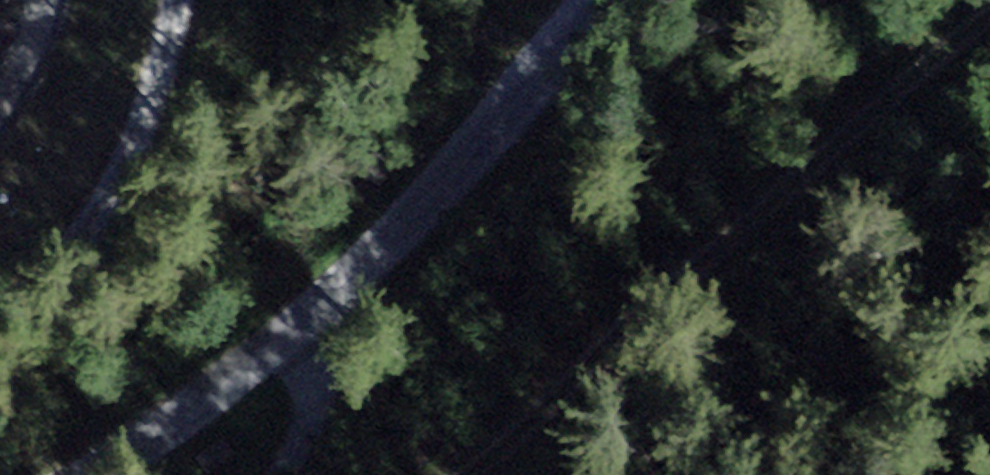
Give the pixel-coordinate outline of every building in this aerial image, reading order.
[(23,38),(0,22),(0,78),(23,38)]
